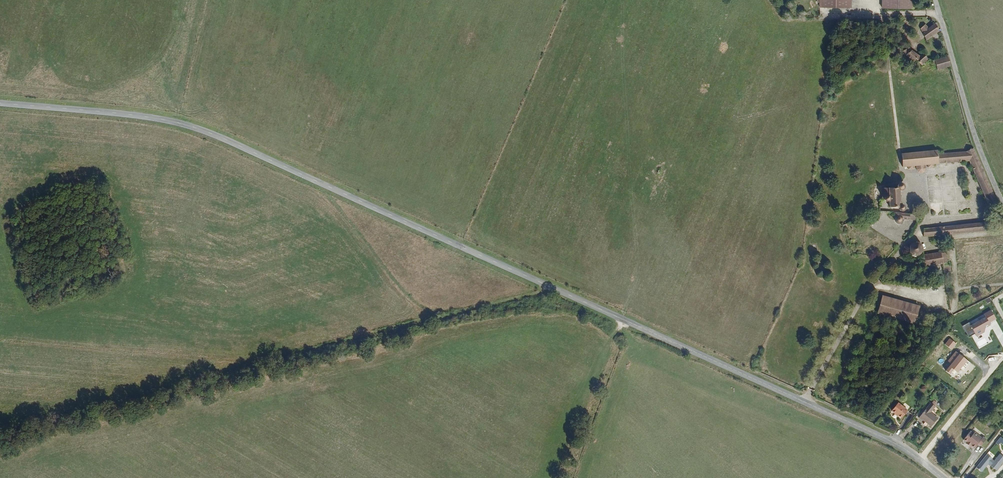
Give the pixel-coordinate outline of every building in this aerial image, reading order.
[(821,8),(852,8),(852,7),(852,0),(821,0),(821,8)] [(915,9),(915,0),(883,0),(883,8),(915,9)] [(939,32),(937,24),(934,26),(933,26),(926,30),(923,26),(918,29),(926,41),(939,32)] [(910,48),(903,49),(906,55),(911,61),(914,59),(916,62),(915,64),(917,66),(919,65),(920,67),(928,60),(922,52),(918,55),(910,48)] [(938,71),(950,69),(947,58),(935,61),(938,71)] [(994,210),(970,152),(962,156),(933,159),(933,155),(897,159),(898,174),(904,174),(904,176),(910,175),(910,171),(911,172),(922,171),(924,170),(924,172),(930,172),(930,170),(964,167),(986,214),(994,210)] [(922,171),(911,172),(911,175),(912,177),(913,178),(916,179),(918,179),(919,178),(921,177),(922,175),(922,171)] [(879,196),(878,206),(881,206),(881,209),(884,209),(885,215),(902,214),(902,208),(900,208),(899,203),(901,203),(900,199),(900,198),(902,196),(902,194),(902,193),(901,192),(899,191),(897,191),(895,191),(894,193),(894,194),(894,196),(879,196)] [(263,200),(270,204),(272,198),(265,195),(263,200)] [(908,226),(908,219),(893,218),(892,228),(894,230),(896,230),(898,229),(899,227),(908,226)] [(934,242),(983,237),(982,230),(920,235),(920,243),(934,242)] [(914,248),(910,248),(909,249),(908,251),(906,253),(906,256),(907,258),(909,261),(912,262),(914,262),(917,261),(918,260),(920,258),(921,255),(921,253),(919,251),(917,248),(914,248)] [(922,272),(939,269),(939,268),(937,259),(937,258),(921,261),(922,272)] [(920,306),(882,296),(878,314),(916,324),(920,306)] [(970,323),(964,326),(970,337),(976,334),(977,337),(987,331),(985,328),(991,325),(990,323),(996,319),(991,310),(984,314),(986,318),(971,326),(970,323)] [(898,409),(892,417),(902,424),(908,417),(898,409)] [(931,409),(920,423),(926,427),(924,430),(927,432),(929,429),(932,432),(938,424),(931,418),(935,412),(931,409)] [(970,435),(964,444),(966,446),(965,448),(970,451),(971,450),(974,452),(977,447),(981,450),(987,443),(983,440),(981,441),(974,436),(973,438),(970,435)] [(995,448),(997,450),(999,447),(1002,450),(1002,444),(1000,441),(995,448)] [(975,472),(980,476),(987,468),(996,474),(1002,464),(1002,462),(998,458),(992,465),(990,464),(991,463),(986,458),(975,472)]
